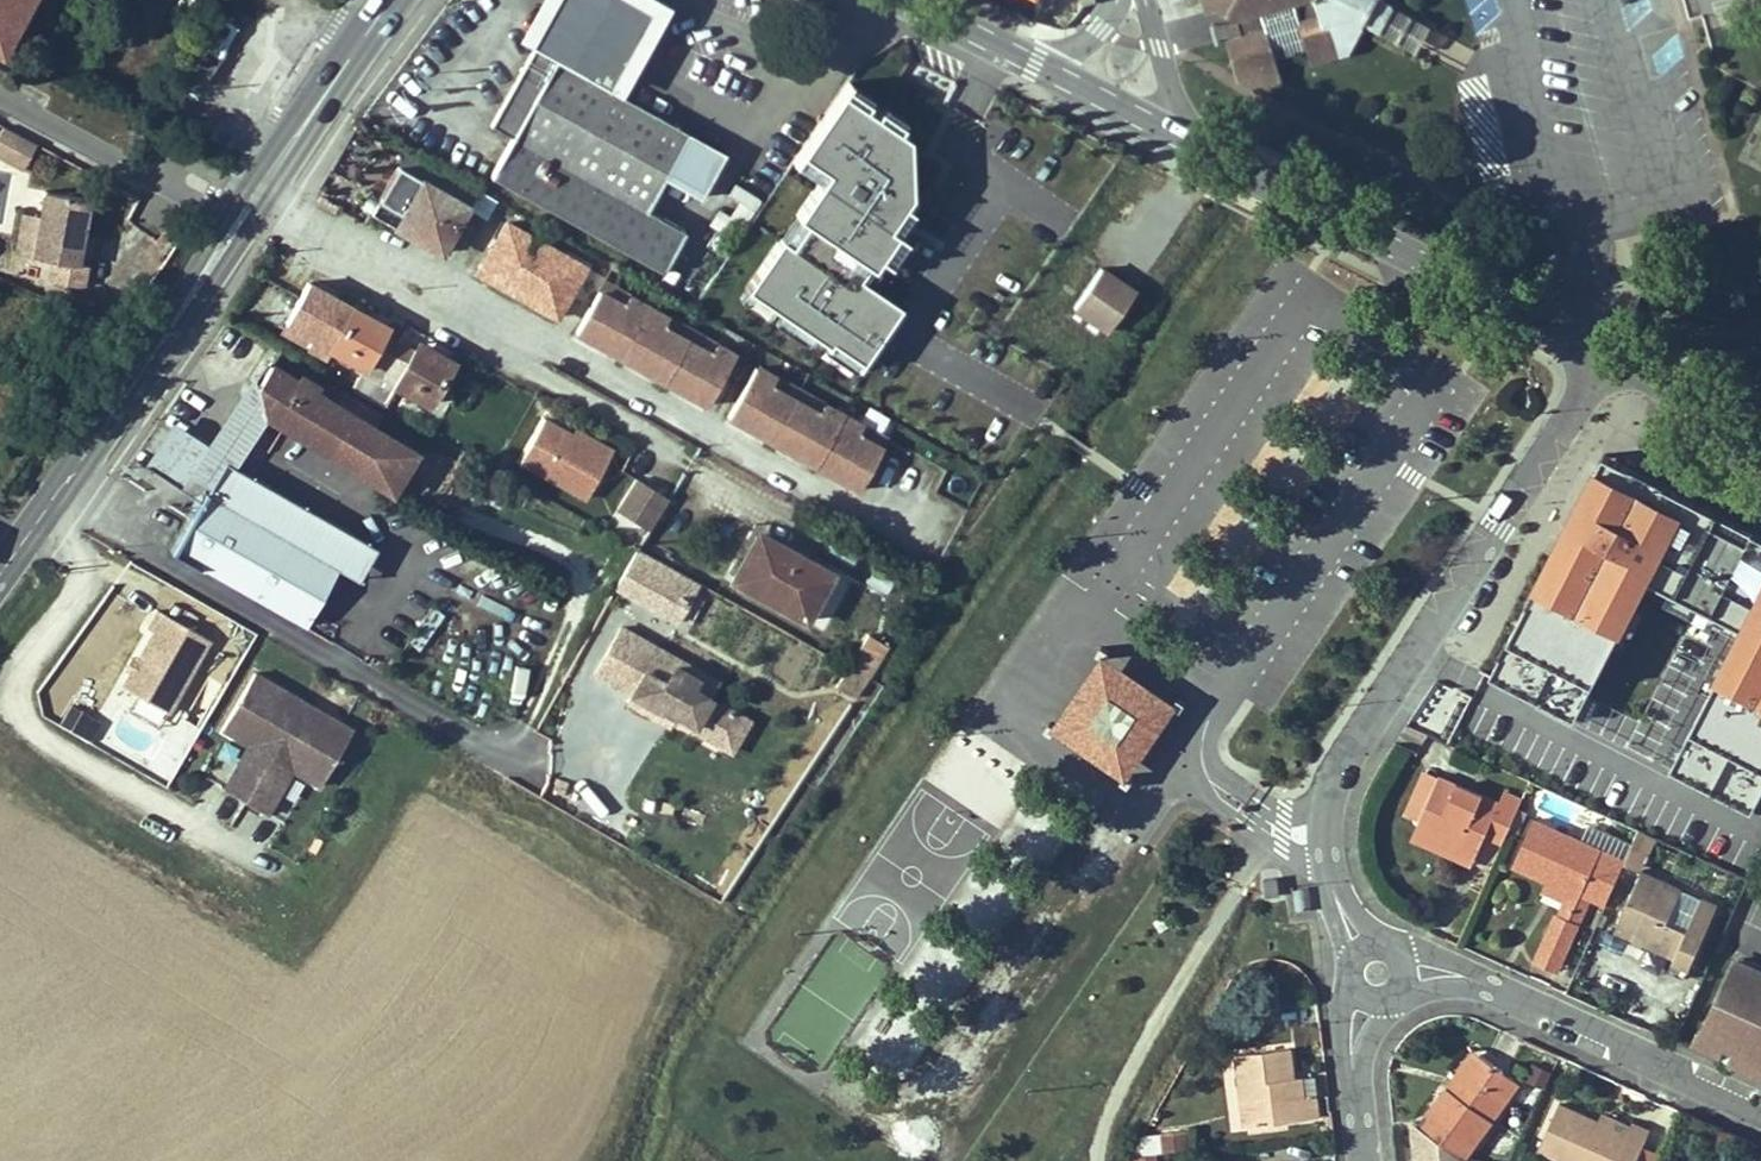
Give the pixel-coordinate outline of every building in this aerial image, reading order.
[(707,144),(609,90),(653,11),(633,0),(554,0),(529,45),(534,48),(491,125),(513,137),(491,177),(663,272),(685,232),(646,210),(669,169),(687,180),(707,144)] [(1209,11),(1220,8),(1239,18),(1244,35),(1229,40),(1240,79),(1258,90),(1283,83),(1277,59),(1308,50),(1312,63),(1349,52),(1364,24),(1377,0),(1206,0),(1209,11)] [(1431,26),(1383,0),(1377,0),(1364,24),(1417,53),(1431,26)] [(236,29),(213,13),(193,44),(204,52),(188,76),(202,85),(218,61),(217,60),(236,29)] [(909,137),(841,94),(800,153),(827,172),(796,216),(806,223),(791,245),(781,238),(746,289),(828,345),(832,339),(863,360),(900,306),(859,278),(868,265),(872,268),(897,232),(889,226),(911,194),(909,137)] [(1757,119),(1748,153),(1760,157),(1760,120),(1757,119)] [(11,151),(20,135),(3,126),(0,131),(0,145),(11,151)] [(24,169),(37,144),(20,135),(11,151),(0,145),(0,157),(24,169)] [(476,191),(407,151),(398,166),(468,206),(476,191)] [(441,253),(468,206),(398,166),(380,199),(379,200),(383,202),(375,215),(441,253)] [(32,257),(52,261),(48,281),(83,287),(87,266),(77,264),(79,253),(82,236),(89,199),(44,191),(40,217),(32,257)] [(372,213),(379,200),(380,199),(369,193),(361,207),(372,213)] [(375,215),(383,202),(379,200),(372,213),(375,215)] [(741,231),(754,212),(739,202),(730,216),(718,209),(710,224),(727,236),(733,226),(741,231)] [(15,254),(32,257),(40,217),(22,214),(15,254)] [(585,267),(506,223),(478,273),(502,286),(505,281),(560,312),(585,267)] [(79,253),(89,255),(92,237),(82,236),(79,253)] [(1107,331),(1134,291),(1100,268),(1073,308),(1107,331)] [(560,312),(505,281),(502,286),(557,317),(560,312)] [(628,297),(604,283),(599,291),(624,305),(628,297)] [(710,353),(687,340),(663,327),(667,318),(628,297),(624,305),(599,291),(576,333),(707,406),(735,356),(715,345),(710,353)] [(391,354),(376,345),(382,334),(383,332),(368,323),(371,317),(353,307),(330,349),(363,367),(352,388),(368,396),(391,354)] [(386,326),(371,317),(368,323),(383,332),(386,326)] [(692,332),(667,318),(663,327),(687,340),(692,332)] [(715,345),(692,332),(687,340),(710,353),(715,345)] [(398,343),(382,334),(376,345),(391,354),(398,343)] [(407,363),(413,352),(398,343),(391,354),(407,363)] [(434,352),(418,343),(414,349),(431,358),(434,352)] [(429,404),(452,362),(434,352),(431,358),(414,349),(413,352),(407,363),(391,354),(368,396),(385,406),(396,385),(429,404)] [(337,405),(270,365),(257,385),(263,414),(381,485),(399,457),(409,463),(416,467),(422,457),(372,426),(337,405)] [(862,427),(823,405),(818,413),(771,387),(775,379),(755,368),(728,417),(859,490),(882,448),(858,435),(862,427)] [(234,468),(263,423),(253,375),(188,473),(208,486),(222,461),(224,462),(234,468)] [(799,392),(775,379),(771,387),(794,400),(799,392)] [(823,405),(799,392),(794,400),(818,413),(823,405)] [(379,415),(344,394),(337,405),(372,426),(379,415)] [(586,499),(610,456),(572,435),(544,419),(520,462),(586,499)] [(188,473),(207,444),(172,421),(143,465),(178,488),(188,473)] [(886,440),(862,427),(858,435),(882,448),(886,440)] [(613,449),(576,428),(572,435),(610,456),(613,449)] [(1604,447),(1493,669),(1573,714),(1644,588),(1731,631),(1668,765),(1752,809),(1760,792),(1760,527),(1604,447)] [(391,492),(409,463),(399,457),(381,485),(391,492)] [(461,481),(469,468),(458,461),(450,474),(461,481)] [(234,468),(224,462),(207,493),(205,492),(171,552),(199,568),(201,566),(305,625),(337,568),(355,536),(234,468)] [(648,530),(668,499),(636,479),(617,510),(648,530)] [(805,621),(831,574),(804,558),(801,563),(791,557),(793,553),(758,533),(732,580),(805,621)] [(358,580),(376,548),(355,536),(337,568),(358,580)] [(679,623),(700,584),(637,549),(616,587),(679,623)] [(804,558),(793,553),(791,557),(801,563),(804,558)] [(168,712),(209,639),(158,610),(147,628),(153,632),(137,661),(131,671),(123,686),(168,712)] [(711,699),(719,683),(621,627),(594,675),(630,695),(626,702),(654,718),(661,707),(674,714),(672,719),(673,719),(716,743),(734,711),(711,699)] [(1179,699),(1100,646),(1047,725),(1126,778),(1179,699)] [(869,677),(877,662),(865,655),(856,670),(869,677)] [(131,671),(137,661),(130,658),(125,668),(131,671)] [(855,698),(868,678),(849,667),(835,687),(855,698)] [(320,786),(352,730),(254,673),(222,729),(249,745),(271,758),(292,770),(320,786)] [(81,733),(90,717),(71,706),(62,722),(81,733)] [(672,719),(674,714),(661,707),(654,718),(669,726),(673,719),(672,719)] [(731,752),(749,720),(734,711),(716,743),(731,752)] [(261,775),(271,758),(249,745),(238,763),(260,775),(261,775)] [(282,788),(292,770),(271,758),(261,775),(261,776),(282,788)] [(266,814),(282,788),(261,776),(260,775),(238,763),(223,789),(266,814)] [(1437,812),(1431,824),(1464,839),(1474,845),(1488,816),(1509,826),(1528,787),(1503,775),(1495,790),(1437,763),(1432,777),(1418,804),(1437,812)] [(1418,804),(1432,777),(1417,770),(1399,810),(1413,815),(1418,804)] [(1431,824),(1437,812),(1418,804),(1413,815),(1410,826),(1455,849),(1464,839),(1431,824)] [(1532,809),(1510,854),(1544,869),(1576,885),(1599,839),(1583,832),(1532,809)] [(1599,839),(1626,851),(1634,836),(1590,815),(1583,832),(1599,839)] [(1606,895),(1626,851),(1599,839),(1576,885),(1565,909),(1575,912),(1588,886),(1606,895)] [(1679,968),(1714,895),(1699,888),(1684,919),(1665,910),(1680,880),(1642,862),(1613,923),(1669,950),(1664,960),(1679,968)] [(1542,877),(1557,886),(1551,903),(1565,909),(1576,885),(1544,869),(1542,877)] [(1304,910),(1300,889),(1293,890),(1296,911),(1304,910)] [(1565,909),(1551,903),(1534,939),(1556,950),(1575,912),(1565,909)] [(1744,946),(1708,1028),(1741,1041),(1741,1047),(1760,1056),(1760,953),(1744,946)] [(1317,1117),(1315,1097),(1303,1099),(1301,1077),(1286,1079),(1286,1073),(1293,1072),(1290,1048),(1238,1054),(1246,1126),(1317,1117)] [(1458,1085),(1480,1055),(1474,1050),(1446,1088),(1457,1095),(1462,1088),(1458,1085)] [(1464,1158),(1519,1083),(1480,1055),(1458,1085),(1462,1088),(1457,1095),(1446,1088),(1419,1126),(1464,1158)] [(1522,1082),(1539,1089),(1546,1073),(1529,1066),(1522,1082)] [(1315,1097),(1312,1076),(1301,1077),(1303,1099),(1315,1097)] [(1650,1130),(1634,1122),(1632,1127),(1628,1135),(1600,1122),(1559,1103),(1538,1150),(1562,1160),(1636,1160),(1643,1146),(1650,1130)] [(1632,1127),(1603,1114),(1600,1122),(1628,1135),(1632,1127)] [(1414,1122),(1418,1160),(1466,1160),(1466,1159),(1464,1158),(1419,1126),(1414,1122)] [(1188,1150),(1187,1131),(1162,1134),(1164,1152),(1188,1150)] [(1164,1152),(1162,1134),(1142,1136),(1132,1156),(1164,1152)] [(1659,1153),(1643,1146),(1636,1160),(1655,1160),(1659,1153)]
